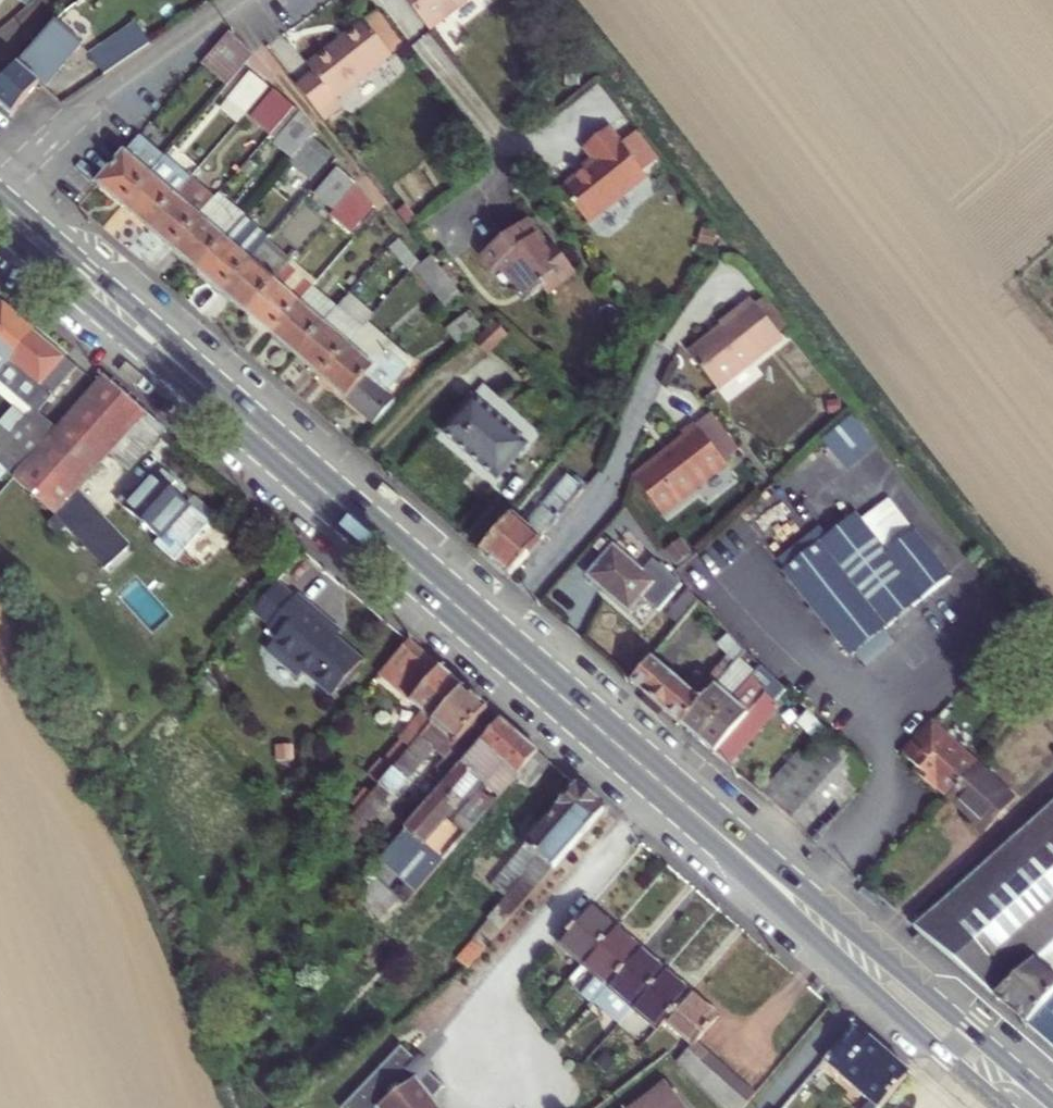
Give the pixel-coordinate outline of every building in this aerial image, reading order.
[(436,40),(486,0),(404,0),(436,40)] [(409,54),(382,20),(369,30),(397,64),(409,54)] [(0,93),(0,112),(14,124),(41,93),(47,98),(84,56),(56,30),(0,93)] [(90,61),(104,84),(120,73),(153,52),(138,30),(90,61)] [(303,96),(330,130),(349,115),(343,106),(397,64),(369,30),(314,74),(321,82),(303,96)] [(230,94),(257,62),(231,39),(205,71),(230,94)] [(233,106),(250,121),(274,94),(257,79),(233,106)] [(276,144),(299,117),(278,97),(254,125),(276,144)] [(233,106),(227,113),(245,129),(250,121),(233,106)] [(277,148),(297,166),(316,144),(320,140),(302,120),(277,148)] [(567,200),(592,232),(651,185),(647,181),(626,153),(614,138),(590,156),(603,172),(567,200)] [(642,141),(626,153),(647,181),(663,168),(642,141)] [(309,189),(335,160),(316,144),(297,166),(291,173),(309,189)] [(129,213),(169,167),(143,145),(104,192),(129,213)] [(129,213),(154,235),(193,189),(169,167),(129,213)] [(317,206),(335,223),(360,193),(343,177),(317,206)] [(179,256),(218,210),(193,189),(154,235),(179,256)] [(360,193),(335,223),(354,240),(376,215),(360,193)] [(242,231),(218,210),(179,256),(203,277),(242,231)] [(381,220),(360,245),(378,261),(396,241),(381,220)] [(546,292),(549,297),(555,304),(582,283),(561,256),(554,262),(547,254),(552,250),(535,229),(489,265),(493,269),(508,272),(508,273),(520,288),(546,292)] [(227,298),(266,252),(242,231),(203,277),(227,298)] [(227,298),(252,320),(291,274),(266,252),(227,298)] [(466,303),(433,260),(421,275),(451,316),(466,303)] [(386,303),(408,277),(396,268),(374,292),(386,303)] [(508,272),(493,269),(500,279),(508,273),(508,272)] [(276,341),(316,295),(291,274),(252,320),(276,341)] [(520,288),(535,308),(549,297),(546,292),(520,288)] [(276,341),(301,363),(341,317),(316,295),(276,341)] [(35,338),(0,308),(0,381),(35,338)] [(695,362),(723,399),(788,349),(759,310),(726,334),(728,337),(695,362)] [(325,384),(365,338),(341,317),(301,363),(325,384)] [(459,349),(482,331),(471,317),(448,335),(459,349)] [(496,331),(479,349),(492,361),(509,342),(496,331)] [(0,381),(0,386),(30,411),(9,437),(0,429),(0,470),(15,487),(20,480),(59,436),(41,421),(79,375),(35,338),(0,381)] [(394,363),(365,338),(325,384),(352,407),(379,377),(394,363)] [(378,431),(399,408),(390,400),(410,377),(394,363),(379,377),(352,407),(378,431)] [(112,461),(149,419),(106,383),(20,480),(58,522),(81,497),(112,461)] [(474,403),(443,440),(499,487),(529,451),(474,403)] [(112,461),(131,478),(168,435),(149,419),(112,461)] [(711,421),(696,433),(726,468),(741,456),(711,421)] [(635,484),(664,521),(729,471),(726,468),(696,433),(696,432),(685,440),(686,443),(635,484)] [(157,480),(138,504),(130,498),(122,509),(165,544),(161,549),(181,565),(214,525),(175,494),(180,487),(166,475),(160,482),(157,480)] [(481,558),(509,581),(584,495),(570,483),(526,532),(513,521),(481,558)] [(81,497),(58,522),(106,574),(131,551),(81,497)] [(860,524),(824,552),(889,637),(954,588),(918,541),(890,562),(860,524)] [(612,552),(587,581),(628,617),(641,602),(657,617),(681,590),(652,565),(641,577),(612,552)] [(889,637),(824,552),(791,578),(854,663),(889,637)] [(258,614),(272,627),(276,622),(294,602),(281,589),(258,614)] [(666,622),(678,633),(687,621),(697,609),(688,597),(666,622)] [(294,602),(276,622),(288,632),(282,639),(270,653),(302,680),(308,673),(336,698),(364,665),(329,635),(334,629),(298,598),(294,602)] [(288,632),(276,622),(272,627),(271,629),(282,639),(288,632)] [(722,668),(729,675),(737,667),(745,658),(728,641),(717,652),(727,662),(722,668)] [(463,697),(404,646),(375,681),(423,721),(410,738),(421,747),(463,697)] [(652,663),(631,688),(679,729),(725,680),(717,674),(705,687),(696,679),(684,692),(652,663)] [(725,680),(679,729),(696,744),(752,682),(737,667),(729,675),(725,680)] [(722,668),(717,674),(725,680),(729,675),(722,668)] [(752,682),(696,744),(728,771),(781,713),(775,707),(784,697),(759,673),(752,682)] [(445,767),(456,755),(487,717),(463,697),(421,747),(415,753),(381,795),(396,807),(437,759),(445,767)] [(469,765),(500,728),(487,717),(456,755),(469,765)] [(430,885),(464,845),(517,783),(537,760),(500,728),(469,765),(394,855),(430,885)] [(935,799),(940,793),(952,804),(982,773),(936,731),(907,763),(923,778),(918,784),(935,799)] [(774,808),(816,843),(868,783),(827,747),(809,768),(774,808)] [(381,795),(415,753),(410,749),(406,754),(401,750),(384,771),(383,769),(369,785),(381,795)] [(769,806),(774,808),(809,768),(798,759),(763,802),(769,806)] [(550,771),(539,761),(516,787),(528,797),(550,771)] [(982,773),(952,804),(990,838),(1018,806),(982,773)] [(605,818),(579,795),(546,835),(537,835),(526,847),(526,856),(491,897),(505,909),(491,926),(504,937),(605,818)] [(915,933),(1027,1030),(1052,998),(1052,810),(915,933)] [(586,971),(616,935),(591,914),(560,949),(586,971)] [(593,1009),(599,1003),(641,955),(616,935),(586,971),(599,982),(583,1000),(593,1009)] [(471,976),(487,956),(477,947),(460,966),(471,976)] [(641,955),(599,1003),(623,1024),(634,1012),(665,976),(641,955)] [(691,997),(665,976),(634,1012),(660,1034),(691,997)] [(691,997),(660,1034),(688,1059),(699,1047),(721,1022),(691,997)] [(1027,1030),(1052,1053),(1052,998),(1027,1030)] [(825,1068),(868,1107),(887,1107),(910,1083),(853,1034),(825,1068)] [(678,1071),(688,1082),(710,1057),(699,1047),(688,1059),(678,1071)] [(440,1105),(449,1095),(434,1080),(431,1083),(421,1073),(424,1070),(407,1055),(355,1107),(441,1107),(440,1105)] [(688,1082),(698,1094),(722,1067),(710,1057),(688,1082)] [(431,1083),(434,1080),(438,1076),(428,1065),(424,1070),(421,1073),(431,1083)] [(698,1094),(710,1107),(735,1077),(722,1067),(698,1094)] [(710,1107),(711,1107),(728,1107),(746,1087),(735,1077),(710,1107)] [(669,1086),(641,1107),(685,1107),(669,1086)] [(728,1107),(751,1107),(759,1099),(746,1087),(728,1107)]
